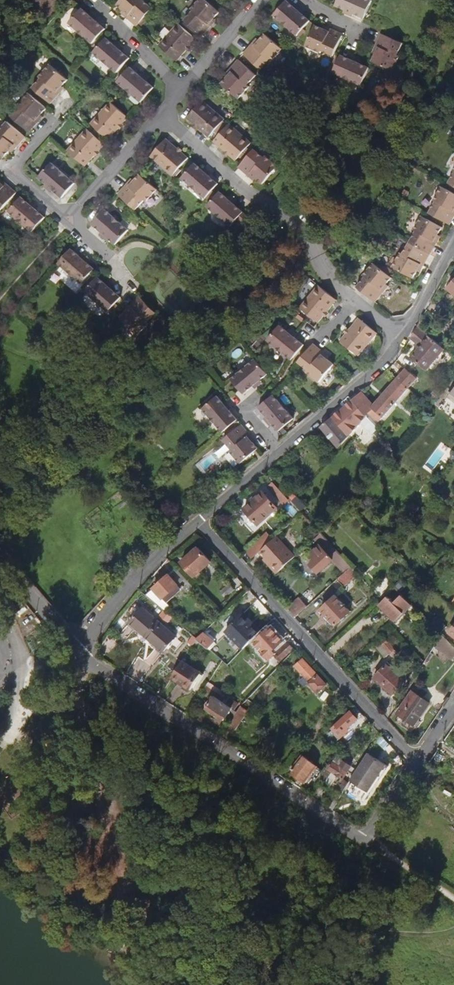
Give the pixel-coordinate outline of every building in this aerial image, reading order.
[(142,1),(144,0),(123,0),(117,7),(122,11),(128,17),(126,19),(127,20),(136,28),(152,10),(142,1)] [(204,0),(199,0),(190,10),(192,12),(184,21),(202,38),(209,31),(211,28),(209,25),(213,20),(219,13),(204,0)] [(372,3),(366,0),(339,0),(335,7),(344,11),(352,15),(364,20),(372,3)] [(309,22),(302,16),(295,10),(286,2),(273,17),(297,37),(309,22)] [(300,10),(297,7),(295,10),(302,16),(304,13),(300,10)] [(105,31),(96,23),(89,17),(82,11),(69,25),(92,46),(101,35),(105,31)] [(95,18),(91,14),(89,17),(96,23),(98,20),(95,18)] [(186,52),(190,47),(196,41),(177,25),(158,47),(176,62),(186,52)] [(335,54),(342,36),(330,31),(330,30),(329,33),(323,30),(314,26),(305,48),(320,55),(321,52),(333,57),(335,54)] [(271,64),(282,51),(264,35),(258,42),(254,48),(251,46),(249,49),(243,56),(261,71),(269,62),(271,64)] [(393,72),(400,57),(397,56),(402,45),(381,35),(375,47),(378,48),(375,55),(372,62),(393,72)] [(129,60),(120,52),(113,46),(106,40),(93,55),(116,75),(125,65),(129,60)] [(119,47),(116,43),(113,46),(120,52),(123,49),(119,47)] [(361,87),(369,69),(360,65),(351,61),(340,56),(332,74),(361,87)] [(255,78),(237,62),(231,69),(229,72),(231,74),(227,79),(221,85),(239,101),(249,89),(247,87),(255,78)] [(62,87),(67,81),(50,66),(39,78),(41,80),(33,90),(51,105),(59,96),(57,93),(62,87)] [(154,89),(146,83),(139,77),(130,69),(118,84),(141,104),(154,89)] [(144,77),(142,74),(139,77),(146,83),(148,80),(144,77)] [(36,122),(41,116),(46,110),(28,95),(18,107),(20,109),(12,118),(30,134),(36,127),(38,124),(36,122)] [(221,120),(200,101),(185,119),(192,125),(196,128),(199,131),(206,137),(221,120)] [(122,126),(128,119),(110,103),(91,125),(109,141),(118,130),(122,126)] [(25,139),(7,123),(0,132),(0,155),(4,159),(9,153),(15,146),(17,148),(25,139)] [(235,162),(250,144),(229,125),(213,143),(224,152),(229,156),(235,162)] [(98,153),(105,146),(87,130),(67,152),(85,168),(95,157),(98,153)] [(172,177),(188,159),(182,155),(177,150),(175,149),(166,141),(150,159),(172,177)] [(262,185),(277,168),(265,157),(263,159),(254,151),(240,166),(238,169),(248,177),(250,175),(256,180),(262,185)] [(75,185),(51,164),(38,179),(46,186),(53,192),(62,200),(75,185)] [(218,186),(209,178),(202,172),(194,165),(181,180),(205,200),(215,189),(218,186)] [(207,172),(204,169),(202,172),(209,178),(211,175),(207,172)] [(147,203),(157,191),(139,176),(133,183),(129,188),(127,186),(124,189),(118,197),(136,212),(145,201),(147,203)] [(16,194),(6,186),(5,188),(0,184),(0,212),(1,213),(16,194)] [(53,192),(46,186),(44,188),(47,191),(51,194),(53,192)] [(453,213),(453,196),(441,188),(433,202),(436,204),(429,215),(450,226),(453,220),(453,213)] [(243,214),(234,205),(227,200),(220,193),(207,208),(231,228),(237,220),(243,214)] [(232,200),(229,197),(227,200),(234,205),(236,203),(232,200)] [(32,234),(45,219),(36,211),(29,205),(21,198),(8,214),(32,234)] [(34,205),(31,203),(29,205),(36,211),(38,209),(34,205)] [(128,232),(105,212),(92,226),(101,234),(108,240),(116,247),(128,232)] [(243,226),(249,219),(243,214),(237,220),(243,226)] [(434,243),(438,236),(442,230),(422,218),(413,233),(416,234),(410,244),(431,256),(437,245),(434,243)] [(108,240),(101,234),(99,237),(102,239),(106,242),(108,240)] [(424,268),(431,256),(410,244),(403,256),(401,254),(393,268),(413,280),(417,274),(421,267),(424,268)] [(97,269),(89,262),(82,257),(73,248),(60,263),(84,284),(93,274),(97,269)] [(87,256),(84,254),(82,257),(89,262),(91,260),(87,256)] [(384,284),(389,278),(371,263),(360,276),(362,278),(355,287),(373,303),(382,293),(379,290),(384,284)] [(121,299),(112,291),(105,285),(98,278),(85,293),(109,314),(117,305),(121,299)] [(110,285),(107,282),(105,285),(112,291),(114,289),(110,285)] [(327,312),(336,301),(317,286),(300,308),(318,323),(323,317),(327,312)] [(147,323),(156,314),(140,298),(133,304),(130,307),(132,309),(126,315),(121,321),(138,337),(149,325),(147,323)] [(126,315),(132,309),(130,307),(125,312),(124,313),(126,315)] [(359,357),(377,335),(358,319),(348,332),(345,336),(340,342),(348,349),(359,357)] [(291,361),(304,346),(298,341),(294,338),(288,332),(280,326),(268,341),(291,361)] [(425,369),(443,348),(431,337),(418,326),(411,338),(422,347),(412,358),(425,369)] [(297,335),(290,330),(288,332),(294,338),(297,335)] [(334,366),(327,360),(322,355),(323,354),(322,352),(313,345),(298,363),(308,372),(306,373),(318,384),(334,366)] [(260,382),(267,375),(255,361),(231,381),(243,396),(253,388),(260,382)] [(408,387),(415,378),(407,370),(399,379),(408,387)] [(378,421),(408,387),(399,379),(374,406),(362,391),(353,400),(366,414),(368,412),(378,421)] [(258,388),(262,384),(260,382),(253,388),(255,391),(258,388)] [(445,395),(453,403),(453,384),(445,395)] [(433,399),(439,392),(435,388),(428,395),(433,399)] [(293,420),(273,396),(258,409),(266,419),(272,426),(278,433),(293,420)] [(237,421),(229,412),(223,405),(217,398),(202,410),(222,434),(237,421)] [(350,436),(369,418),(366,414),(353,400),(342,409),(334,416),(350,436)] [(228,405),(226,403),(223,405),(229,412),(232,410),(228,405)] [(350,436),(334,416),(322,426),(338,446),(350,436)] [(272,426),(266,419),(264,421),(267,424),(270,428),(272,426)] [(258,450),(252,443),(248,438),(250,436),(247,433),(241,426),(223,442),(231,451),(229,453),(240,465),(258,450)] [(260,524),(279,507),(265,491),(246,508),(260,524)] [(279,570),(294,556),(276,537),(260,552),(266,559),(267,557),(279,570)] [(333,557),(321,543),(310,553),(315,559),(312,562),(319,570),(333,557)] [(196,577),(212,563),(200,549),(184,562),(196,577)] [(342,586),(357,572),(351,566),(336,580),(342,586)] [(166,599),(187,579),(177,569),(148,596),(168,613),(174,607),(166,599)] [(101,585),(109,577),(103,572),(96,580),(101,585)] [(226,599),(236,591),(231,584),(221,593),(226,599)] [(18,593),(12,585),(0,596),(0,598),(10,609),(15,605),(10,600),(18,593)] [(396,618),(412,603),(402,593),(394,601),(388,595),(380,603),(396,618)] [(351,610),(336,595),(322,609),(336,624),(351,610)] [(296,617),(308,606),(301,599),(289,610),(296,617)] [(149,638),(162,623),(144,607),(131,622),(149,638)] [(262,633),(245,614),(227,630),(245,649),(262,633)] [(446,626),(436,617),(431,622),(440,632),(446,626)] [(165,652),(178,637),(162,623),(149,638),(165,652)] [(276,650),(286,640),(274,628),(259,643),(266,650),(265,651),(273,660),(280,654),(284,659),(297,648),(292,643),(280,654),(276,650)] [(443,634),(438,641),(452,653),(453,650),(453,644),(443,634)] [(221,650),(204,635),(199,640),(217,656),(221,650)] [(399,652),(386,638),(381,643),(394,656),(399,652)] [(329,684),(306,658),(298,664),(313,681),(311,682),(320,692),(329,684)] [(191,691),(202,675),(184,662),(173,679),(191,691)] [(405,681),(387,664),(375,676),(393,693),(405,681)] [(414,724),(429,702),(414,692),(399,714),(414,724)] [(239,710),(216,696),(207,708),(218,715),(221,710),(229,715),(231,712),(236,715),(239,710)] [(234,732),(245,714),(239,710),(236,715),(227,728),(234,732)] [(341,735),(360,719),(353,712),(335,728),(341,735)] [(369,791),(387,764),(370,753),(352,780),(369,791)] [(318,771),(304,758),(291,773),(306,785),(318,771)] [(349,771),(334,761),(329,768),(327,767),(320,777),(328,782),(335,771),(344,778),(349,771)]
